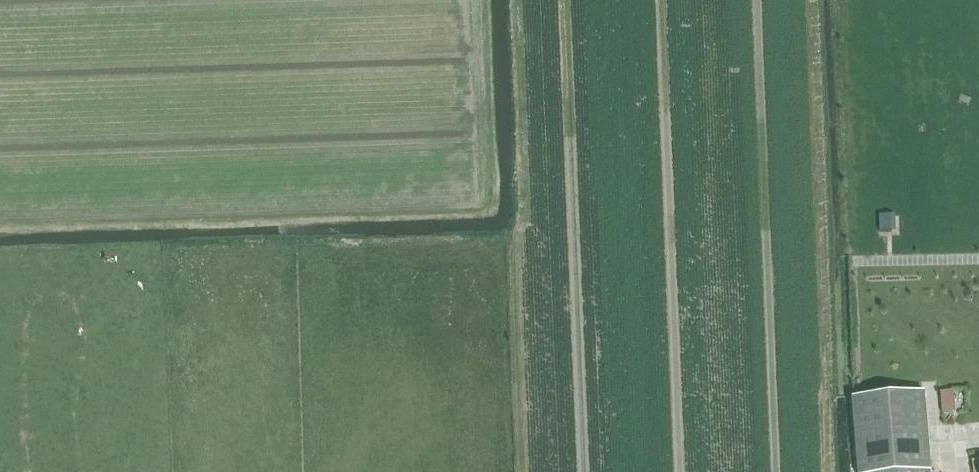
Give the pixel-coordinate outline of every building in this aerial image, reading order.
[(956,379),(942,380),(944,405),(958,404),(956,379)] [(857,449),(858,471),(931,471),(926,392),(855,399),(857,449)]
